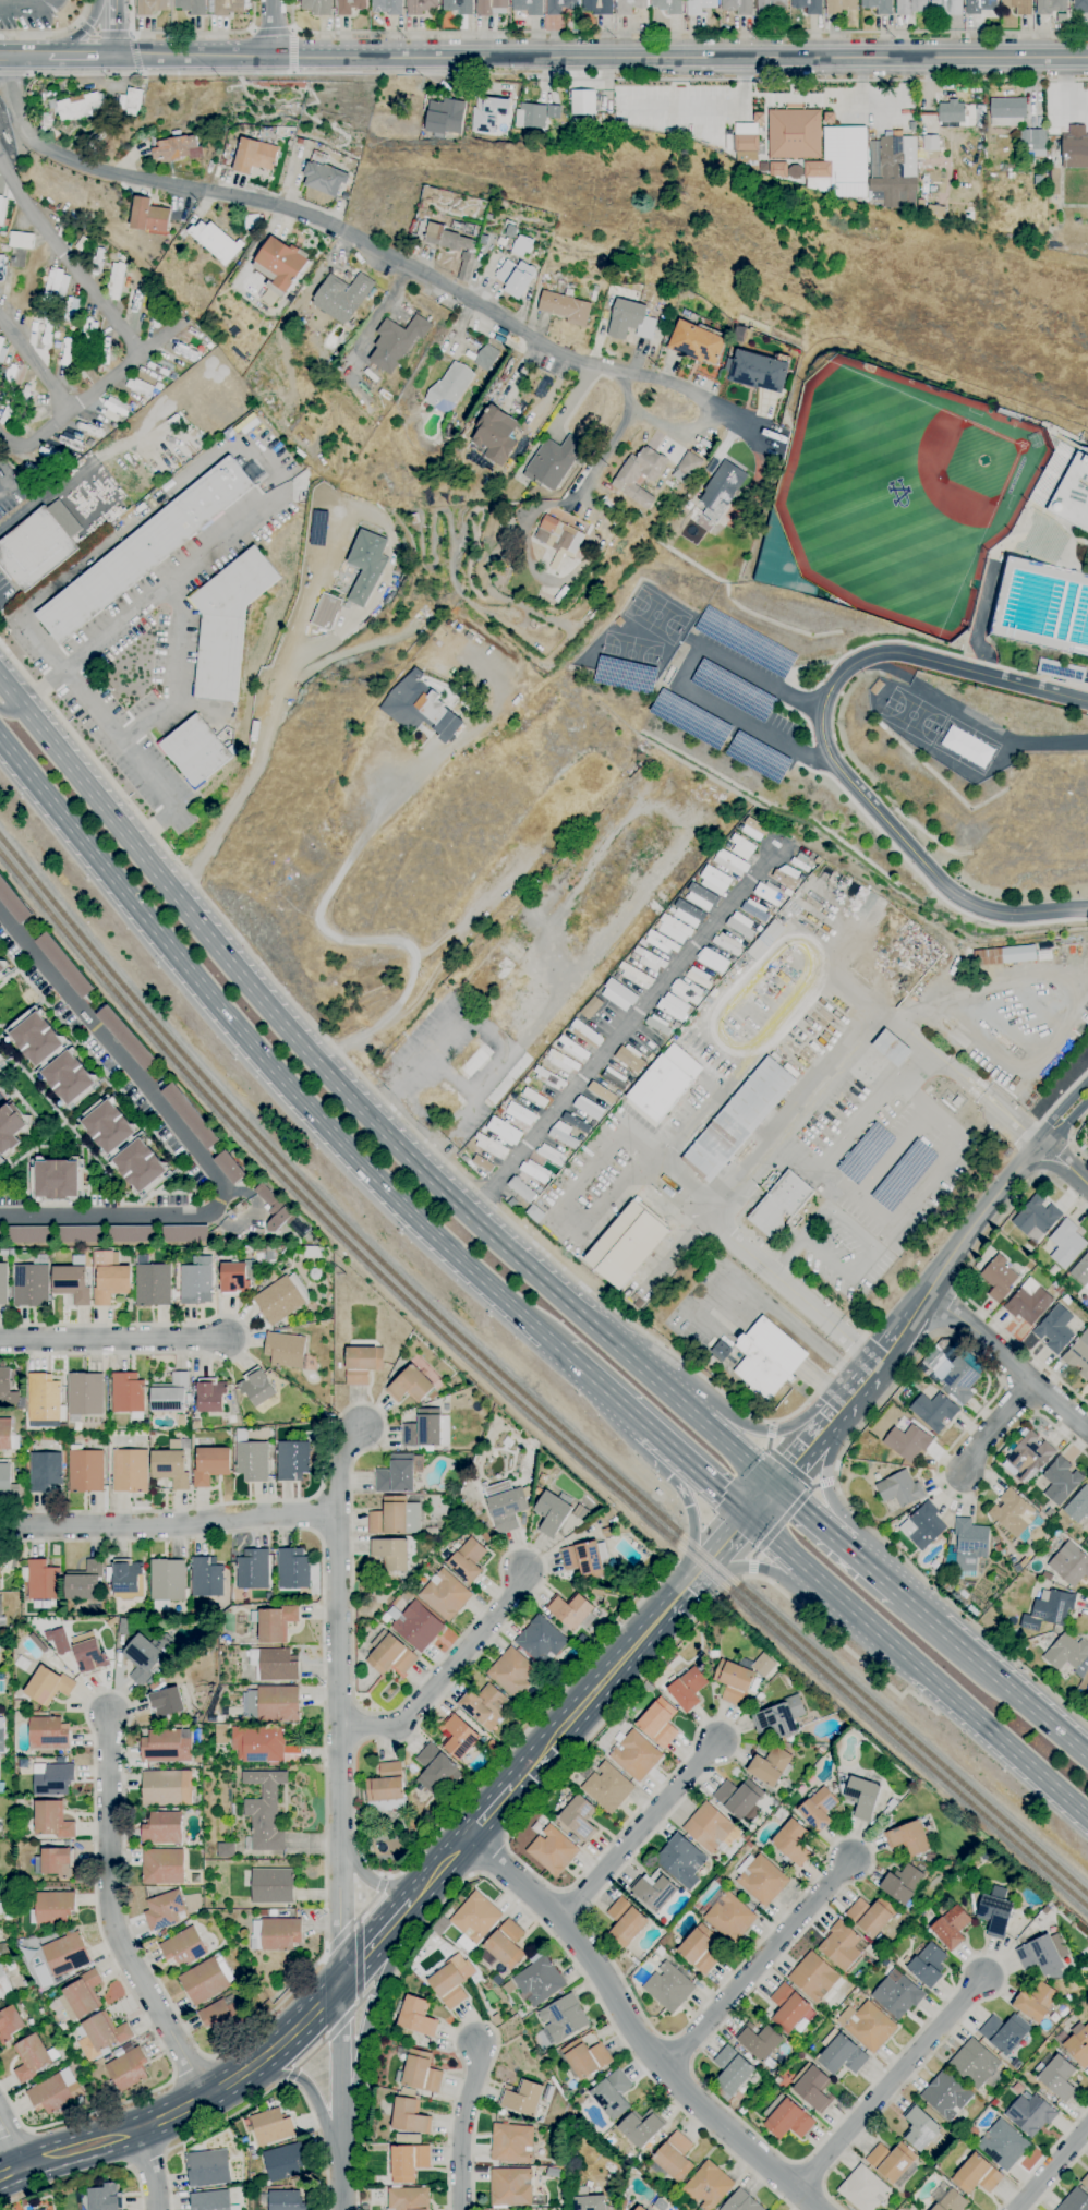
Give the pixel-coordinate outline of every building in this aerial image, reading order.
[(137,16),(137,0),(168,0),(168,12),(152,12),(152,16),(137,16)] [(176,9),(176,0),(205,0),(205,16),(188,16),(188,11),(181,11),(181,9),(176,9)] [(214,16),(214,0),(243,0),(243,13),(228,13),(228,16),(214,16)] [(301,10),(301,0),(331,0),(331,16),(312,16),(311,10),(301,10)] [(337,16),(337,0),(367,0),(367,9),(356,9),(352,9),(352,16),(337,16)] [(372,13),(372,0),(402,0),(402,16),(388,16),(388,12),(372,13)] [(408,15),(408,0),(437,0),(437,11),(422,11),(423,15),(408,15)] [(443,11),(443,0),(473,0),(473,15),(458,15),(458,11),(443,11)] [(477,16),(477,0),(508,0),(508,9),(507,9),(507,13),(493,13),(493,16),(477,16)] [(512,11),(512,0),(543,0),(543,16),(528,16),(528,11),(512,11)] [(547,15),(547,0),(578,0),(578,8),(576,8),(576,10),(568,10),(568,8),(563,8),(563,15),(547,15)] [(582,12),(582,0),(612,0),(612,15),(593,15),(593,12),(582,12)] [(618,10),(618,0),(648,0),(648,9),(643,9),(643,10),(641,10),(639,10),(639,9),(637,9),(637,8),(632,9),(632,15),(617,16),(617,14),(615,14),(615,10),(618,10)] [(652,8),(652,0),(682,0),(682,15),(667,15),(667,11),(658,11),(658,8),(652,8)] [(688,16),(687,0),(717,0),(717,9),(716,9),(716,11),(702,12),(702,13),(706,13),(706,15),(688,16)] [(722,11),(722,0),(752,0),(752,15),(738,15),(738,11),(736,11),(736,12),(727,11),(722,11)] [(754,4),(754,0),(787,0),(787,10),(772,10),(772,15),(758,15),(758,8),(757,8),(757,4),(754,4)] [(791,8),(791,0),(822,0),(822,15),(807,15),(807,8),(791,8)] [(827,15),(827,0),(857,0),(857,11),(842,11),(842,15),(827,15)] [(862,8),(862,0),(892,0),(892,15),(878,15),(878,8),(872,8),(872,10),(866,10),(866,8),(862,8)] [(896,15),(896,0),(928,0),(928,12),(911,12),(911,15),(896,15)] [(931,12),(931,0),(962,0),(962,15),(944,15),(944,12),(931,12)] [(967,15),(967,0),(996,0),(996,10),(981,11),(981,15),(967,15)] [(1001,8),(1001,0),(1031,0),(1031,15),(1017,15),(1017,8),(1015,8),(1015,10),(1008,10),(1008,8),(1001,8)] [(1037,15),(1037,0),(1066,0),(1066,12),(1051,12),(1051,15),(1037,15)] [(1074,1),(1074,0),(1087,0),(1087,14),(1074,14),(1074,4),(1073,4),(1073,1),(1074,1)] [(135,117),(125,114),(126,109),(124,109),(128,88),(142,90),(137,111),(136,111),(135,117)] [(571,116),(570,90),(595,90),(595,114),(571,116)] [(60,121),(58,112),(53,113),(52,108),(57,107),(56,102),(69,99),(68,98),(83,95),(84,98),(102,94),(106,105),(100,106),(100,109),(95,110),(96,114),(83,118),(73,120),(73,118),(60,121)] [(493,134),(491,133),(491,134),(486,133),(471,131),(473,108),(475,108),(476,95),(484,96),(484,97),(510,100),(508,116),(495,113),(494,121),(495,121),(494,124),(493,134)] [(443,141),(432,138),(433,133),(424,132),(427,111),(428,111),(430,100),(443,104),(444,98),(466,102),(464,110),(463,110),(459,134),(445,132),(445,135),(443,135),(443,141)] [(991,126),(991,99),(1026,99),(1027,119),(1023,119),(1023,126),(991,126)] [(965,123),(939,123),(939,113),(936,113),(936,108),(939,108),(939,104),(948,104),(948,100),(957,100),(957,104),(965,104),(965,123)] [(523,128),(513,126),(516,110),(520,110),(520,104),(546,106),(544,129),(524,126),(523,128)] [(767,110),(767,158),(820,158),(819,110),(767,110)] [(757,151),(756,123),(733,124),(734,152),(757,151)] [(1086,135),(1087,135),(1087,169),(1062,169),(1062,135),(1069,135),(1069,125),(1085,125),(1086,135)] [(55,140),(48,132),(53,126),(60,134),(55,140)] [(1032,152),(1032,146),(1030,146),(1030,143),(1019,144),(1019,131),(1045,130),(1045,152),(1032,152)] [(881,179),(880,137),(893,137),(892,131),(902,131),(902,136),(904,136),(904,178),(881,179)] [(939,152),(922,152),(922,135),(939,135),(939,152)] [(160,164),(159,159),(154,160),(152,149),(159,148),(159,145),(156,145),(156,142),(159,142),(168,140),(168,138),(186,136),(186,137),(195,136),(197,147),(189,148),(190,156),(180,157),(180,160),(160,164)] [(259,143),(259,142),(279,147),(273,171),(259,168),(259,169),(253,167),(250,176),(232,171),(242,137),(259,143)] [(336,198),(304,185),(307,178),(305,178),(305,177),(303,176),(309,162),(313,164),(314,161),(311,160),(315,150),(328,156),(325,165),(334,168),(350,176),(346,184),(342,183),(336,198)] [(755,152),(734,153),(734,166),(756,165),(755,152)] [(830,162),(802,161),(802,177),(830,178),(830,162)] [(767,164),(768,178),(800,177),(799,163),(767,164)] [(1035,186),(1033,177),(1042,176),(1043,185),(1035,186)] [(916,208),(883,208),(883,192),(869,192),(869,179),(881,179),(904,178),(917,178),(917,192),(916,192),(916,208)] [(166,233),(147,230),(147,231),(130,229),(136,196),(152,198),(150,206),(170,209),(166,233)] [(468,283),(457,281),(462,261),(460,261),(462,252),(467,253),(467,251),(462,249),(461,253),(439,246),(424,242),(411,238),(412,233),(416,234),(421,221),(422,221),(422,220),(430,222),(430,221),(439,225),(439,224),(445,226),(445,228),(445,229),(445,231),(459,234),(459,237),(473,240),(472,244),(474,245),(473,249),(477,250),(468,283)] [(226,267),(220,263),(221,262),(188,232),(193,226),(195,228),(201,221),(207,227),(210,222),(234,243),(238,239),(244,245),(226,267)] [(476,238),(463,233),(466,224),(479,227),(476,238)] [(513,239),(505,236),(509,225),(518,228),(513,239)] [(33,251),(9,247),(11,232),(35,234),(33,251)] [(524,258),(510,253),(516,241),(517,241),(519,234),(534,241),(529,254),(525,253),(524,258)] [(286,294),(273,285),(274,281),(253,267),(255,262),(254,262),(271,236),(290,247),(291,245),(300,251),(298,253),(307,261),(295,279),(297,279),(294,282),(286,294)] [(530,267),(532,266),(534,268),(534,270),(535,271),(533,275),(534,275),(532,277),(533,278),(532,279),(533,279),(522,295),(518,301),(503,290),(506,286),(495,278),(497,276),(495,275),(498,269),(499,270),(507,259),(518,267),(522,262),(530,267)] [(117,301),(110,300),(111,297),(107,297),(108,289),(110,279),(109,279),(112,264),(118,265),(119,263),(124,264),(117,301)] [(62,306),(41,300),(51,267),(63,271),(62,275),(71,277),(62,306)] [(344,325),(312,304),(315,300),(313,300),(330,274),(350,287),(359,273),(375,283),(349,324),(347,322),(344,325)] [(585,327),(566,323),(567,321),(564,319),(565,316),(539,310),(543,291),(565,297),(567,289),(573,290),(571,298),(573,298),(573,300),(591,304),(585,327)] [(75,323),(64,321),(69,298),(80,300),(75,323)] [(651,340),(636,336),(637,330),(628,328),(625,340),(607,335),(612,318),(617,298),(646,306),(644,316),(657,321),(651,340)] [(391,375),(368,361),(377,348),(374,346),(380,336),(376,334),(386,318),(404,330),(415,314),(425,321),(426,319),(425,319),(426,317),(427,317),(428,316),(431,318),(427,323),(432,325),(422,340),(419,338),(408,355),(406,353),(391,375)] [(93,346),(87,345),(80,342),(81,337),(83,338),(85,334),(82,333),(84,324),(86,324),(87,318),(88,317),(93,317),(92,319),(93,319),(93,322),(98,323),(93,346)] [(48,346),(43,345),(47,319),(52,321),(48,346)] [(715,365),(703,360),(701,363),(667,348),(680,319),(698,327),(699,324),(727,336),(715,365)] [(486,343),(499,352),(486,373),(473,364),(477,352),(486,343)] [(782,395),(758,388),(757,389),(728,382),(737,350),(777,361),(779,354),(791,358),(789,364),(782,395)] [(167,376),(146,366),(148,362),(149,362),(153,355),(171,365),(169,371),(169,372),(167,376)] [(443,413),(424,401),(428,390),(436,383),(437,384),(439,381),(440,382),(454,361),(464,366),(474,375),(450,412),(443,413)] [(86,377),(78,366),(84,362),(92,373),(86,377)] [(12,382),(7,379),(12,364),(17,366),(12,382)] [(173,382),(169,378),(172,373),(178,375),(173,382)] [(149,399),(130,391),(131,389),(125,387),(130,377),(154,387),(149,399)] [(160,391),(154,388),(157,383),(164,386),(160,391)] [(107,410),(108,409),(102,407),(106,401),(107,402),(109,397),(130,407),(125,418),(123,416),(123,418),(119,415),(120,414),(116,412),(114,414),(107,410)] [(500,470),(483,458),(489,449),(483,445),(480,449),(471,443),(480,431),(475,427),(491,404),(507,415),(506,416),(517,424),(515,427),(516,427),(512,432),(517,435),(513,439),(518,443),(507,458),(509,459),(500,470)] [(554,492),(542,484),(540,487),(534,483),(522,475),(546,439),(560,448),(568,435),(584,445),(581,450),(590,457),(582,469),(573,462),(554,492)] [(649,511),(609,485),(631,454),(637,457),(643,447),(645,448),(646,446),(669,461),(655,483),(642,474),(634,484),(656,499),(649,511)] [(682,484),(672,476),(688,451),(704,462),(692,480),(688,476),(682,484)] [(59,645),(35,615),(230,456),(234,461),(240,456),(247,466),(253,460),(265,474),(253,484),(254,486),(223,511),(225,514),(202,532),(201,530),(113,601),(114,603),(105,611),(104,609),(59,645)] [(1075,457),(1046,510),(1087,532),(1087,457),(1075,457)] [(716,523),(702,514),(706,508),(698,503),(705,492),(703,491),(724,460),(744,473),(745,471),(749,474),(741,486),(740,486),(737,492),(736,491),(733,495),(734,496),(727,506),(728,506),(726,509),(725,509),(716,523)] [(25,593),(0,562),(0,542),(45,506),(47,509),(59,499),(83,529),(71,539),(78,548),(25,593)] [(688,511),(684,508),(688,502),(692,505),(688,511)] [(817,596),(754,581),(773,507),(801,578),(819,588),(817,596)] [(556,571),(551,568),(557,554),(544,547),(545,545),(534,539),(546,514),(559,520),(559,522),(585,535),(576,555),(569,553),(567,556),(564,555),(563,556),(564,556),(556,571)] [(362,570),(346,564),(361,529),(387,541),(382,555),(388,558),(363,608),(347,601),(362,570)] [(203,616),(197,609),(196,611),(186,599),(198,589),(200,590),(254,546),(280,579),(245,607),(235,703),(194,699),(203,616)] [(309,624),(329,631),(341,600),(321,592),(309,624)] [(706,605),(694,628),(785,678),(798,654),(706,605)] [(601,654),(595,680),(653,693),(658,667),(601,654)] [(703,657),(690,681),(765,722),(777,699),(703,657)] [(1083,685),(1037,674),(1040,657),(1086,668),(1083,685)] [(448,741),(423,721),(412,735),(382,709),(415,667),(424,675),(419,681),(432,691),(433,691),(439,697),(436,699),(444,705),(443,707),(448,711),(449,710),(463,723),(448,741)] [(875,697),(869,691),(879,679),(885,685),(875,697)] [(663,686),(649,710),(777,782),(791,758),(663,686)] [(194,788),(167,756),(166,757),(155,745),(164,738),(165,740),(197,714),(232,757),(194,788)] [(738,830),(757,843),(766,829),(746,817),(738,830)] [(751,855),(729,842),(734,834),(755,847),(751,855)] [(740,878),(712,861),(720,848),(750,866),(746,873),(744,872),(740,878)] [(806,873),(789,862),(791,858),(794,860),(798,853),(808,859),(805,866),(809,868),(806,873)] [(721,896),(700,884),(703,880),(700,878),(706,865),(732,880),(725,892),(724,892),(721,896)] [(795,890),(771,878),(775,869),(777,870),(785,865),(800,873),(796,880),(799,881),(795,890)] [(21,926),(0,900),(0,874),(34,915),(21,926)] [(708,913),(686,901),(687,898),(686,897),(689,892),(687,891),(691,882),(720,898),(715,907),(712,906),(708,913)] [(775,907),(752,894),(759,883),(765,886),(766,883),(779,891),(777,894),(782,896),(775,907)] [(694,930),(673,917),(674,915),(668,911),(670,908),(676,911),(677,909),(674,907),(679,898),(706,915),(702,923),(700,922),(694,930)] [(765,923),(758,919),(758,920),(754,919),(755,918),(740,909),(744,902),(746,903),(748,899),(766,909),(764,914),(770,916),(765,923)] [(751,942),(725,925),(730,917),(732,917),(736,911),(753,922),(749,929),(757,933),(751,942)] [(681,945),(657,931),(658,930),(654,928),(658,920),(660,921),(664,914),(693,931),(689,938),(687,937),(681,945)] [(757,962),(746,952),(775,919),(785,928),(757,962)] [(667,954),(649,944),(646,943),(643,947),(638,944),(641,939),(645,941),(648,937),(646,935),(650,930),(680,947),(677,954),(669,950),(667,954)] [(737,957),(711,942),(715,937),(717,938),(721,932),(741,945),(739,950),(741,951),(737,957)] [(975,967),(974,951),(1035,944),(1036,961),(975,967)] [(656,973),(638,963),(641,957),(632,953),(637,946),(667,963),(664,969),(661,967),(656,973)] [(723,975),(698,961),(704,947),(724,957),(723,958),(729,962),(723,975)] [(7,977),(0,982),(0,961),(7,962),(10,965),(7,968),(7,969),(3,973),(7,977)] [(646,991),(621,976),(624,971),(619,968),(622,962),(654,980),(651,987),(649,986),(646,991)] [(709,990),(685,977),(688,971),(689,971),(692,966),(711,977),(708,981),(712,983),(709,990)] [(625,1012),(636,996),(610,978),(599,994),(625,1012)] [(697,1006),(689,1001),(687,1003),(670,992),(672,989),(670,988),(676,980),(677,981),(678,979),(690,987),(691,983),(703,991),(700,997),(702,998),(697,1006)] [(682,1024),(655,1007),(662,999),(663,1000),(667,992),(690,1006),(690,1005),(694,1009),(691,1014),(687,1012),(686,1014),(688,1015),(682,1024)] [(588,1022),(578,1013),(594,995),(604,1004),(588,1022)] [(64,1109),(61,1104),(61,1098),(48,1082),(43,1080),(38,1076),(43,1073),(41,1073),(44,1071),(39,1066),(37,1067),(37,1066),(34,1070),(29,1065),(29,1060),(16,1043),(11,1042),(8,1038),(11,1035),(10,1034),(14,1030),(11,1026),(31,1011),(34,1015),(38,1012),(43,1010),(46,1014),(44,1019),(45,1019),(46,1018),(60,1036),(58,1036),(59,1038),(65,1036),(69,1040),(64,1044),(65,1044),(63,1047),(68,1051),(69,1050),(70,1050),(73,1047),(76,1052),(75,1058),(76,1059),(77,1058),(90,1074),(89,1075),(90,1076),(96,1076),(99,1079),(96,1083),(97,1084),(93,1087),(95,1090),(76,1106),(73,1102),(69,1106),(64,1109)] [(667,1037),(644,1024),(648,1017),(651,1018),(652,1015),(669,1024),(667,1027),(672,1030),(667,1037)] [(599,1047),(573,1028),(570,1032),(567,1029),(570,1026),(576,1018),(604,1040),(599,1047)] [(898,1068),(872,1046),(886,1028),(914,1051),(898,1068)] [(585,1061),(583,1059),(581,1062),(563,1049),(565,1046),(557,1041),(564,1032),(568,1036),(566,1038),(590,1054),(585,1061)] [(657,1124),(626,1097),(662,1054),(663,1055),(674,1043),(703,1068),(657,1124)] [(646,1063),(637,1076),(626,1067),(625,1068),(619,1064),(620,1063),(614,1058),(622,1046),(625,1048),(628,1044),(642,1055),(640,1059),(646,1063)] [(569,1074),(549,1063),(552,1058),(547,1055),(551,1049),(581,1066),(578,1072),(572,1068),(569,1074)] [(710,1184),(680,1160),(767,1055),(769,1056),(773,1052),(777,1056),(774,1061),(783,1068),(787,1063),(800,1075),(734,1155),(737,1157),(732,1163),(733,1164),(725,1173),(722,1170),(710,1184)] [(651,1053),(655,1056),(651,1062),(646,1059),(651,1053)] [(558,1091),(535,1078),(537,1075),(533,1072),(536,1065),(566,1082),(563,1088),(560,1087),(558,1091)] [(621,1089),(626,1077),(604,1068),(600,1079),(621,1089)] [(544,1109),(521,1095),(527,1087),(548,1101),(544,1109)] [(956,1108),(951,1103),(958,1096),(963,1101),(956,1108)] [(133,1186),(120,1170),(120,1169),(113,1169),(110,1164),(113,1161),(113,1160),(109,1156),(109,1155),(105,1158),(101,1154),(102,1147),(101,1148),(88,1132),(89,1131),(82,1130),(78,1126),(83,1123),(82,1122),(86,1119),(83,1115),(102,1099),(105,1102),(109,1099),(110,1100),(113,1097),(117,1101),(117,1108),(118,1107),(131,1123),(130,1124),(136,1125),(141,1130),(136,1132),(137,1133),(134,1135),(137,1140),(141,1137),(142,1138),(145,1135),(148,1139),(148,1146),(149,1146),(162,1161),(161,1162),(168,1162),(171,1168),(168,1171),(164,1174),(168,1179),(148,1194),(145,1191),(141,1194),(137,1196),(133,1192),(134,1185),(133,1186)] [(600,1122),(572,1106),(578,1097),(604,1113),(600,1122)] [(530,1126),(505,1113),(511,1101),(537,1116),(534,1123),(532,1122),(530,1126)] [(11,1156),(0,1165),(0,1110),(8,1103),(10,1106),(13,1103),(21,1111),(19,1113),(21,1115),(32,1116),(31,1120),(37,1126),(32,1131),(29,1128),(28,1135),(19,1133),(16,1136),(22,1143),(13,1149),(12,1149),(11,1149),(15,1154),(12,1156),(11,1156)] [(500,1115),(496,1112),(501,1107),(506,1110),(500,1115)] [(511,1147),(497,1138),(498,1136),(486,1128),(493,1116),(504,1123),(506,1120),(509,1123),(508,1125),(523,1134),(516,1146),(513,1144),(511,1147)] [(575,1150),(547,1136),(552,1127),(553,1127),(559,1121),(572,1128),(568,1136),(579,1142),(575,1150)] [(499,1160),(475,1145),(477,1142),(474,1138),(477,1133),(488,1139),(491,1137),(501,1144),(500,1146),(509,1150),(506,1156),(505,1155),(505,1156),(503,1155),(499,1160)] [(564,1155),(559,1161),(564,1163),(560,1168),(535,1154),(539,1148),(541,1149),(543,1144),(564,1155)] [(235,1185),(215,1160),(227,1150),(246,1175),(244,1178),(246,1180),(241,1184),(239,1182),(235,1185)] [(471,1161),(489,1172),(493,1166),(475,1155),(471,1161)] [(48,1197),(44,1203),(37,1203),(37,1199),(33,1199),(32,1160),(37,1160),(37,1157),(43,1157),(46,1162),(48,1162),(48,1161),(69,1160),(69,1161),(73,1157),(80,1157),(80,1160),(84,1159),(84,1200),(80,1200),(80,1203),(73,1203),(69,1197),(69,1199),(48,1199),(48,1197)] [(544,1185),(519,1170),(523,1162),(527,1164),(529,1160),(549,1172),(546,1176),(548,1178),(544,1185)] [(773,1241),(747,1219),(789,1169),(814,1192),(793,1217),(786,1211),(783,1216),(784,1229),(773,1241)] [(505,1185),(528,1204),(535,1195),(512,1176),(505,1185)] [(276,1232),(267,1232),(268,1223),(275,1218),(269,1211),(271,1209),(254,1191),(262,1183),(286,1207),(286,1206),(293,1215),(294,1215),(297,1218),(289,1225),(286,1222),(276,1232)] [(619,1292),(582,1260),(637,1195),(642,1199),(640,1203),(667,1225),(666,1228),(670,1231),(619,1292)] [(511,1209),(506,1204),(512,1197),(517,1203),(511,1209)] [(1026,1236),(1013,1224),(1035,1200),(1045,1210),(1051,1204),(1063,1215),(1057,1221),(1056,1221),(1044,1235),(1035,1227),(1026,1236)] [(537,1224),(524,1213),(533,1204),(546,1216),(537,1224)] [(302,1240),(289,1227),(298,1218),(311,1232),(302,1240)] [(1064,1271),(1049,1257),(1057,1248),(1048,1240),(1061,1225),(1060,1224),(1066,1218),(1078,1229),(1075,1232),(1087,1244),(1064,1271)] [(207,1242),(164,1242),(162,1227),(208,1225),(207,1242)] [(52,1243),(9,1243),(8,1227),(53,1227),(52,1243)] [(104,1243),(60,1243),(58,1227),(105,1227),(104,1243)] [(154,1242),(111,1242),(109,1227),(155,1227),(154,1242)] [(1028,1255),(1023,1251),(1029,1243),(1035,1248),(1028,1255)] [(267,1263),(266,1247),(276,1247),(276,1263),(267,1263)] [(714,1264),(703,1254),(708,1249),(717,1259),(714,1264)] [(111,1306),(94,1306),(94,1288),(98,1288),(98,1267),(95,1268),(95,1252),(113,1252),(113,1253),(119,1253),(119,1266),(131,1266),(132,1290),(132,1294),(111,1294),(111,1306)] [(1068,1275),(1087,1252),(1087,1291),(1068,1275)] [(999,1304),(988,1295),(993,1289),(979,1276),(999,1254),(1007,1261),(1004,1265),(1019,1278),(1010,1289),(1011,1290),(999,1304)] [(90,1306),(74,1306),(74,1294),(53,1294),(53,1290),(51,1290),(51,1277),(53,1277),(53,1266),(73,1266),(72,1255),(85,1255),(85,1267),(87,1267),(87,1288),(90,1288),(90,1306)] [(142,1307),(136,1307),(136,1302),(134,1302),(134,1285),(136,1285),(136,1265),(137,1265),(137,1256),(148,1256),(148,1265),(170,1265),(171,1290),(176,1289),(176,1300),(171,1300),(171,1305),(154,1305),(154,1306),(145,1306),(146,1307),(142,1307)] [(181,1304),(181,1266),(194,1265),(194,1257),(213,1256),(214,1303),(205,1303),(205,1304),(181,1304)] [(222,1296),(222,1292),(221,1293),(221,1263),(245,1263),(245,1260),(256,1260),(256,1273),(256,1277),(257,1277),(257,1282),(252,1282),(252,1293),(241,1293),(241,1296),(222,1296)] [(49,1306),(14,1306),(14,1301),(9,1301),(9,1287),(14,1287),(14,1265),(49,1265),(49,1306)] [(271,1282),(266,1276),(274,1270),(278,1277),(271,1282)] [(273,1327),(262,1313),(263,1312),(254,1299),(287,1275),(289,1277),(294,1273),(307,1292),(310,1290),(313,1294),(311,1295),(312,1297),(305,1302),(306,1303),(288,1316),(291,1319),(283,1324),(281,1320),(273,1327)] [(1030,1327),(1017,1315),(1015,1318),(1003,1307),(1007,1303),(1020,1289),(1019,1288),(1030,1277),(1040,1287),(1040,1288),(1054,1301),(1030,1327)] [(1059,1295),(1054,1291),(1055,1289),(1051,1284),(1054,1281),(1064,1290),(1059,1295)] [(1057,1356),(1044,1345),(1049,1340),(1044,1336),(1041,1340),(1032,1332),(1038,1326),(1039,1326),(1059,1304),(1073,1317),(1065,1327),(1075,1336),(1057,1356)] [(767,1402),(757,1392),(754,1396),(748,1390),(750,1387),(734,1372),(747,1356),(734,1345),(744,1335),(746,1337),(763,1316),(809,1355),(793,1375),(796,1378),(791,1382),(787,1379),(767,1402)] [(302,1369),(278,1365),(278,1367),(271,1366),(273,1358),(271,1357),(271,1356),(264,1355),(267,1332),(307,1338),(302,1369)] [(941,1353),(934,1349),(941,1339),(948,1338),(948,1343),(941,1353)] [(1079,1339),(1087,1346),(1087,1380),(1087,1381),(1078,1374),(1081,1369),(1077,1365),(1072,1370),(1060,1360),(1066,1352),(1067,1352),(1079,1339)] [(714,1370),(705,1363),(712,1355),(710,1353),(721,1340),(733,1351),(722,1364),(721,1363),(714,1370)] [(368,1386),(347,1386),(347,1348),(384,1348),(384,1370),(368,1370),(368,1386)] [(964,1406),(950,1394),(952,1392),(940,1382),(941,1381),(933,1375),(938,1368),(933,1364),(941,1355),(951,1364),(957,1356),(981,1376),(969,1391),(972,1388),(977,1391),(974,1394),(964,1406)] [(1,1400),(0,1400),(0,1367),(0,1361),(5,1361),(5,1367),(11,1367),(11,1392),(20,1392),(20,1398),(22,1398),(22,1394),(26,1394),(26,1409),(17,1409),(17,1405),(1,1405),(1,1400)] [(927,1376),(917,1368),(923,1361),(929,1365),(927,1368),(931,1373),(927,1376)] [(419,1403),(408,1392),(397,1402),(385,1390),(412,1364),(435,1387),(419,1403)] [(257,1408),(247,1392),(243,1396),(238,1388),(235,1386),(245,1379),(244,1377),(259,1367),(262,1369),(278,1393),(257,1408)] [(82,1423),(71,1423),(71,1415),(69,1415),(69,1373),(87,1373),(86,1374),(104,1374),(104,1414),(82,1414),(82,1423)] [(144,1421),(132,1421),(132,1412),(113,1412),(113,1377),(112,1377),(112,1373),(138,1373),(138,1380),(145,1380),(145,1412),(144,1412),(144,1421)] [(186,1412),(152,1412),(152,1388),(152,1385),(172,1384),(172,1373),(190,1373),(190,1390),(188,1390),(188,1393),(192,1393),(192,1401),(186,1401),(186,1412)] [(29,1421),(29,1374),(47,1374),(47,1381),(61,1381),(61,1421),(29,1421)] [(198,1413),(197,1379),(217,1379),(217,1382),(228,1382),(228,1394),(223,1394),(225,1412),(198,1413)] [(938,1435),(908,1409),(921,1393),(931,1402),(940,1392),(954,1404),(954,1403),(962,1410),(959,1412),(951,1422),(945,1417),(941,1423),(945,1426),(938,1435)] [(434,1452),(420,1452),(420,1446),(403,1446),(403,1424),(419,1424),(419,1409),(440,1409),(440,1416),(449,1416),(450,1445),(440,1445),(440,1446),(434,1446),(434,1452)] [(178,1428),(178,1415),(186,1415),(186,1428),(178,1428)] [(12,1450),(0,1450),(0,1418),(12,1418),(12,1435),(20,1435),(20,1449),(12,1449),(12,1450)] [(910,1464),(882,1444),(894,1427),(904,1435),(911,1424),(927,1435),(927,1434),(934,1439),(924,1452),(922,1450),(910,1464)] [(1025,1488),(1013,1477),(1017,1473),(1004,1460),(1025,1438),(1024,1437),(1025,1436),(1019,1430),(1025,1425),(1030,1430),(1030,1429),(1039,1438),(1036,1442),(1040,1446),(1044,1440),(1057,1452),(1051,1459),(1050,1458),(1042,1466),(1043,1468),(1025,1488)] [(268,1482),(244,1483),(244,1474),(237,1474),(237,1468),(237,1432),(247,1432),(247,1442),(268,1442),(268,1482)] [(190,1490),(173,1490),(173,1478),(153,1478),(153,1474),(152,1451),(170,1451),(170,1440),(181,1440),(181,1439),(191,1439),(191,1450),(186,1450),(188,1459),(191,1459),(191,1472),(190,1472),(190,1490)] [(278,1481),(278,1441),(310,1441),(310,1473),(303,1473),(303,1481),(278,1481)] [(70,1493),(70,1451),(71,1451),(71,1446),(83,1446),(83,1442),(89,1442),(89,1451),(105,1451),(105,1492),(78,1492),(78,1493),(76,1493),(70,1493)] [(194,1487),(194,1470),(198,1470),(197,1449),(230,1448),(231,1475),(210,1476),(210,1487),(194,1487)] [(148,1493),(129,1493),(129,1492),(113,1492),(113,1482),(111,1482),(111,1475),(113,1475),(113,1450),(148,1450),(148,1493)] [(32,1493),(31,1453),(63,1452),(63,1485),(56,1485),(56,1486),(50,1486),(50,1493),(32,1493)] [(1059,1508),(1043,1494),(1051,1485),(1041,1475),(1054,1461),(1053,1461),(1060,1453),(1062,1456),(1061,1457),(1069,1464),(1069,1463),(1072,1465),(1067,1471),(1073,1474),(1076,1471),(1085,1478),(1059,1508)] [(414,1492),(376,1493),(376,1469),(391,1469),(391,1454),(413,1454),(414,1492)] [(11,1498),(0,1498),(0,1463),(11,1463),(11,1484),(20,1484),(20,1492),(11,1492),(11,1498)] [(900,1510),(894,1497),(883,1503),(874,1485),(906,1469),(915,1484),(919,1482),(927,1497),(900,1510)] [(498,1535),(486,1498),(487,1498),(484,1488),(510,1481),(513,1489),(521,1487),(529,1509),(515,1513),(520,1529),(498,1535)] [(1086,1484),(1087,1486),(1087,1518),(1086,1515),(1077,1525),(1062,1512),(1086,1484)] [(1024,1544),(1017,1538),(1016,1539),(987,1513),(994,1505),(999,1509),(1004,1503),(999,1499),(1010,1487),(1016,1493),(1015,1495),(1024,1502),(1025,1501),(1027,1503),(1026,1503),(1028,1506),(1029,1506),(1039,1514),(1031,1524),(1037,1529),(1024,1544)] [(553,1539),(537,1531),(546,1518),(533,1510),(546,1490),(558,1498),(561,1493),(577,1502),(553,1539)] [(407,1534),(384,1534),(368,1534),(368,1511),(384,1511),(384,1496),(407,1497),(407,1503),(421,1503),(420,1533),(407,1533),(407,1534)] [(920,1553),(897,1529),(908,1518),(909,1519),(922,1506),(928,1500),(940,1512),(935,1515),(947,1527),(920,1553)] [(1051,1519),(1044,1513),(1049,1509),(1055,1513),(1051,1519)] [(963,1580),(955,1579),(957,1537),(954,1537),(956,1518),(971,1519),(971,1526),(989,1527),(987,1559),(977,1558),(976,1571),(976,1578),(964,1577),(963,1580)] [(438,1536),(426,1535),(426,1527),(438,1527),(438,1536)] [(604,1537),(603,1530),(612,1527),(613,1534),(604,1537)] [(487,1543),(481,1536),(486,1532),(492,1538),(487,1543)] [(470,1586),(447,1565),(472,1537),(487,1551),(476,1565),(483,1571),(470,1586)] [(409,1571),(385,1571),(385,1556),(378,1556),(378,1561),(371,1561),(371,1539),(408,1539),(409,1571)] [(588,1581),(585,1574),(581,1575),(580,1567),(565,1570),(560,1549),(596,1541),(597,1545),(605,1543),(608,1559),(601,1560),(605,1577),(588,1581)] [(1068,1541),(1087,1558),(1087,1579),(1085,1575),(1073,1590),(1047,1566),(1068,1541)] [(996,1555),(993,1547),(1001,1544),(1004,1551),(996,1555)] [(279,1589),(279,1551),(278,1551),(278,1548),(298,1548),(298,1557),(311,1557),(311,1589),(279,1589)] [(241,1597),(240,1589),(238,1589),(238,1562),(237,1562),(237,1558),(245,1558),(245,1549),(269,1549),(269,1589),(251,1589),(251,1597),(241,1597)] [(225,1596),(193,1596),(193,1558),(210,1557),(210,1566),(225,1566),(225,1572),(223,1572),(225,1596)] [(100,1599),(67,1599),(67,1575),(67,1571),(87,1571),(87,1559),(104,1559),(104,1578),(102,1578),(102,1582),(100,1582),(100,1599)] [(28,1599),(28,1560),(47,1560),(47,1568),(60,1568),(61,1599),(28,1599)] [(133,1601),(123,1601),(120,1597),(116,1597),(114,1581),(106,1581),(106,1568),(114,1567),(114,1560),(132,1560),(132,1563),(144,1563),(144,1575),(145,1597),(136,1597),(133,1601)] [(185,1601),(152,1601),(152,1560),(169,1560),(185,1560),(185,1601)] [(1016,1574),(1013,1567),(1019,1563),(1023,1570),(1016,1574)] [(449,1622),(419,1595),(443,1568),(473,1595),(449,1622)] [(950,1592),(939,1589),(941,1578),(953,1581),(950,1592)] [(1039,1633),(1019,1628),(1023,1614),(1030,1616),(1035,1599),(1040,1601),(1042,1590),(1050,1592),(1050,1590),(1072,1595),(1072,1594),(1077,1595),(1073,1611),(1068,1610),(1067,1614),(1068,1614),(1065,1628),(1042,1621),(1039,1633)] [(408,1603),(400,1596),(406,1591),(413,1597),(408,1603)] [(573,1632),(545,1607),(556,1594),(567,1603),(577,1592),(595,1608),(573,1632)] [(421,1653),(392,1627),(396,1622),(391,1618),(387,1623),(382,1619),(394,1606),(402,1615),(416,1601),(445,1627),(421,1653)] [(261,1643),(259,1622),(252,1622),(252,1611),(259,1611),(259,1609),(281,1609),(281,1606),(299,1606),(300,1622),(287,1622),(287,1643),(261,1643)] [(545,1668),(515,1642),(524,1630),(525,1630),(531,1623),(539,1614),(569,1641),(555,1656),(551,1652),(547,1655),(553,1660),(545,1668)] [(129,1635),(119,1634),(121,1618),(131,1619),(129,1635)] [(71,1650),(62,1627),(46,1632),(55,1656),(71,1650)] [(85,1677),(83,1674),(82,1674),(73,1646),(74,1645),(72,1639),(94,1631),(96,1639),(97,1638),(102,1654),(106,1653),(110,1666),(101,1668),(102,1671),(85,1677)] [(44,1654),(28,1637),(33,1632),(49,1650),(44,1654)] [(383,1676),(365,1660),(390,1632),(419,1658),(404,1675),(392,1664),(383,1676)] [(1083,1639),(1087,1644),(1087,1670),(1083,1680),(1074,1672),(1075,1670),(1066,1663),(1057,1672),(1041,1658),(1064,1632),(1078,1644),(1083,1639)] [(142,1687),(130,1677),(137,1667),(122,1654),(140,1633),(152,1643),(159,1634),(167,1633),(176,1641),(176,1646),(165,1658),(164,1657),(159,1663),(164,1669),(160,1671),(157,1675),(152,1670),(152,1671),(154,1675),(155,1674),(156,1676),(157,1680),(148,1686),(145,1683),(142,1687)] [(1023,1654),(1017,1649),(1023,1642),(1029,1647),(1023,1654)] [(517,1700),(487,1674),(511,1645),(549,1679),(546,1682),(543,1680),(540,1684),(529,1676),(525,1680),(530,1684),(517,1700)] [(300,1680),(261,1681),(261,1680),(257,1680),(257,1665),(250,1665),(250,1650),(261,1650),(261,1649),(291,1649),(291,1662),(300,1662),(300,1680)] [(764,1678),(751,1666),(763,1652),(776,1664),(764,1678)] [(741,1708),(721,1700),(726,1686),(713,1680),(721,1659),(727,1662),(755,1672),(741,1708)] [(47,1707),(24,1693),(44,1665),(60,1677),(62,1674),(77,1683),(69,1696),(59,1690),(47,1707)] [(687,1714),(666,1689),(679,1678),(680,1679),(694,1666),(709,1682),(696,1694),(702,1702),(687,1714)] [(560,1682),(552,1675),(556,1670),(564,1678),(560,1682)] [(757,1693),(749,1690),(755,1677),(762,1680),(757,1693)] [(483,1726),(458,1704),(471,1690),(477,1696),(489,1682),(511,1702),(504,1710),(506,1712),(507,1715),(504,1719),(498,1719),(493,1714),(483,1726)] [(158,1723),(155,1713),(152,1714),(146,1695),(178,1687),(185,1711),(169,1715),(170,1719),(158,1723)] [(300,1720),(258,1722),(258,1687),(300,1687),(300,1720)] [(759,1702),(754,1698),(760,1692),(764,1696),(759,1702)] [(777,1738),(773,1725),(763,1728),(763,1729),(758,1731),(751,1715),(785,1703),(784,1700),(798,1694),(806,1715),(794,1719),(798,1731),(777,1738)] [(664,1750),(636,1725),(660,1696),(677,1712),(667,1723),(679,1732),(664,1750)] [(522,1708),(518,1704),(522,1699),(528,1703),(522,1708)] [(460,1761),(443,1746),(452,1734),(448,1730),(445,1734),(438,1728),(454,1712),(482,1737),(460,1761)] [(70,1749),(31,1749),(31,1717),(61,1717),(61,1724),(63,1724),(63,1730),(70,1729),(70,1749)] [(283,1762),(243,1762),(243,1760),(238,1760),(238,1740),(232,1740),(232,1727),(244,1727),(244,1728),(285,1728),(285,1731),(283,1731),(283,1736),(286,1736),(286,1747),(283,1747),(283,1762)] [(639,1784),(608,1755),(616,1748),(621,1753),(625,1749),(619,1744),(633,1728),(664,1756),(639,1784)] [(193,1737),(193,1762),(142,1762),(142,1738),(149,1738),(149,1730),(181,1730),(191,1730),(193,1737)] [(495,1753),(486,1746),(492,1740),(500,1747),(495,1753)] [(434,1795),(416,1780),(427,1768),(415,1759),(430,1742),(458,1766),(434,1795)] [(773,1788),(747,1771),(757,1754),(765,1760),(775,1744),(793,1756),(788,1764),(793,1767),(786,1777),(782,1775),(773,1788)] [(823,1755),(817,1750),(821,1746),(826,1751),(823,1755)] [(612,1814),(581,1788),(594,1773),(600,1777),(603,1773),(597,1768),(604,1761),(634,1787),(612,1814)] [(370,1812),(368,1802),(366,1779),(380,1778),(379,1763),(402,1762),(406,1799),(404,1799),(406,1809),(370,1812)] [(69,1796),(35,1796),(35,1774),(35,1764),(47,1764),(47,1765),(68,1764),(75,1764),(75,1780),(71,1780),(71,1785),(69,1785),(69,1796)] [(184,1806),(150,1806),(143,1806),(143,1788),(143,1772),(183,1771),(184,1806)] [(285,1851),(245,1850),(245,1837),(252,1837),(252,1816),(244,1816),(244,1799),(262,1799),(263,1784),(242,1784),(242,1772),(288,1772),(288,1784),(278,1784),(277,1832),(286,1832),(285,1851)] [(870,1822),(854,1816),(858,1804),(854,1802),(854,1803),(844,1799),(845,1797),(841,1796),(837,1773),(850,1777),(851,1776),(882,1786),(870,1820),(871,1820),(870,1822)] [(741,1821),(713,1797),(727,1779),(739,1789),(748,1778),(765,1792),(741,1821)] [(818,1834),(797,1810),(810,1799),(824,1786),(838,1802),(826,1814),(833,1821),(818,1834)] [(587,1844),(558,1817),(580,1794),(597,1810),(588,1821),(597,1831),(587,1844)] [(58,1838),(58,1834),(37,1835),(36,1801),(63,1801),(64,1822),(75,1822),(75,1838),(58,1838)] [(712,1855),(682,1828),(705,1801),(736,1827),(723,1843),(717,1838),(714,1841),(720,1846),(712,1855)] [(143,1844),(143,1825),(148,1825),(148,1819),(150,1819),(150,1812),(182,1812),(182,1844),(143,1844)] [(799,1868),(795,1864),(796,1864),(771,1843),(793,1817),(809,1832),(799,1843),(812,1853),(799,1868)] [(909,1859),(904,1845),(890,1850),(884,1833),(918,1820),(919,1823),(921,1822),(931,1850),(909,1859)] [(556,1877),(546,1869),(525,1851),(540,1835),(545,1840),(548,1836),(542,1832),(549,1823),(580,1850),(556,1877)] [(689,1892),(654,1860),(678,1833),(708,1859),(694,1874),(700,1880),(689,1892)] [(751,1849),(746,1844),(749,1840),(754,1845),(751,1849)] [(234,1857),(218,1857),(218,1844),(234,1844),(234,1857)] [(72,1877),(60,1877),(60,1873),(36,1873),(35,1857),(43,1857),(41,1849),(69,1849),(69,1848),(71,1848),(71,1849),(75,1849),(75,1869),(72,1869),(72,1877)] [(184,1884),(143,1884),(143,1865),(144,1865),(144,1849),(184,1849),(184,1884)] [(766,1908),(736,1881),(741,1875),(736,1871),(750,1855),(754,1859),(760,1853),(790,1880),(766,1908)] [(906,1906),(880,1887),(890,1872),(893,1875),(896,1870),(902,1873),(908,1863),(926,1875),(914,1893),(915,1893),(906,1906)] [(293,1904),(253,1904),(253,1869),(294,1869),(294,1873),(293,1873),(293,1877),(294,1877),(294,1886),(293,1886),(293,1904)] [(658,1913),(640,1897),(637,1899),(632,1895),(634,1893),(630,1888),(641,1875),(643,1877),(645,1875),(650,1879),(656,1871),(662,1876),(663,1875),(679,1889),(658,1913)] [(734,1945),(703,1918),(712,1908),(708,1904),(722,1887),(715,1882),(718,1877),(725,1884),(723,1886),(758,1918),(734,1945)] [(1004,1941),(987,1935),(991,1921),(977,1918),(983,1895),(991,1896),(994,1885),(1007,1889),(1004,1900),(1014,1904),(1004,1941)] [(150,1932),(144,1912),(149,1910),(146,1900),(179,1888),(188,1910),(176,1915),(179,1922),(150,1932)] [(476,1945),(469,1937),(468,1939),(464,1935),(464,1934),(449,1920),(470,1897),(476,1889),(504,1915),(476,1945)] [(68,1923),(31,1924),(31,1910),(37,1910),(36,1893),(75,1892),(75,1910),(71,1910),(71,1916),(68,1916),(68,1923)] [(627,1947),(609,1933),(618,1923),(606,1913),(621,1896),(633,1906),(650,1921),(627,1947)] [(873,1940),(845,1913),(860,1897),(871,1907),(881,1896),(898,1911),(873,1940)] [(952,1952),(930,1929),(957,1904),(972,1920),(959,1932),(966,1940),(952,1952)] [(440,1936),(432,1929),(443,1916),(451,1923),(440,1936)] [(510,1971),(484,1946),(498,1930),(509,1918),(525,1933),(516,1944),(525,1954),(510,1971)] [(293,1949),(256,1951),(256,1948),(252,1948),(252,1934),(253,1934),(253,1921),(263,1921),(263,1919),(302,1919),(302,1943),(293,1943),(293,1949)] [(845,1972),(818,1948),(832,1932),(830,1930),(839,1919),(862,1939),(855,1947),(861,1954),(845,1972)] [(705,1976),(677,1951),(701,1922),(718,1937),(709,1949),(720,1959),(705,1976)] [(182,1968),(178,1961),(177,1963),(174,1957),(168,1960),(159,1945),(193,1925),(209,1953),(182,1968)] [(56,1979),(41,1947),(80,1930),(86,1946),(85,1946),(93,1963),(56,1979)] [(1044,1977),(1038,1964),(1024,1970),(1014,1951),(1049,1933),(1064,1967),(1044,1977)] [(931,1989),(906,1968),(917,1956),(918,1957),(932,1941),(947,1956),(940,1965),(944,1968),(940,1972),(943,1976),(931,1989)] [(662,1957),(655,1951),(661,1945),(667,1952),(662,1957)] [(491,1968),(479,1957),(486,1948),(498,1959),(491,1968)] [(534,2008),(528,1998),(533,1995),(530,1991),(524,1995),(512,1979),(533,1964),(529,1959),(540,1951),(544,1956),(545,1955),(567,1984),(534,2008)] [(818,2004),(787,1978),(811,1951),(842,1977),(827,1993),(823,1989),(820,1992),(824,1995),(818,2004)] [(450,2010),(427,1979),(451,1961),(450,1959),(459,1953),(464,1961),(468,1959),(477,1971),(459,1985),(468,1997),(450,2010)] [(196,2006),(188,1992),(186,1992),(178,1978),(215,1956),(231,1985),(196,2006)] [(9,1972),(5,1965),(13,1960),(16,1968),(9,1972)] [(673,2015),(642,1988),(655,1972),(661,1977),(664,1972),(660,1969),(666,1960),(697,1986),(673,2015)] [(14,1992),(0,1999),(0,1965),(14,1992)] [(72,2022),(59,1998),(65,1995),(63,1991),(81,1980),(80,1977),(95,1968),(104,1982),(93,1988),(102,2005),(72,2022)] [(898,2021),(894,2017),(895,2017),(871,1996),(888,1977),(896,1983),(903,1974),(926,1995),(916,2007),(912,2005),(898,2021)] [(509,1995),(503,1986),(510,1981),(517,1989),(509,1995)] [(1040,2025),(1012,2006),(1023,1990),(1031,1995),(1041,1981),(1059,1994),(1048,2009),(1049,2010),(1040,2025)] [(788,2034),(771,2019),(781,2008),(770,1998),(784,1982),(795,1992),(796,1992),(812,2007),(811,2008),(817,2013),(809,2021),(803,2017),(788,2034)] [(556,2044),(545,2026),(551,2022),(548,2019),(543,2022),(537,2013),(571,1992),(590,2024),(556,2044)] [(218,2037),(214,2028),(211,2029),(210,2026),(206,2028),(197,2012),(223,1998),(223,2000),(233,1994),(237,2001),(238,2001),(247,2019),(218,2037)] [(434,2038),(428,2036),(398,2025),(401,2015),(396,2013),(399,2001),(406,2003),(408,1994),(428,2002),(425,2012),(427,2012),(425,2017),(437,2020),(439,2020),(434,2038)] [(873,2054),(844,2027),(850,2019),(856,2024),(859,2020),(854,2015),(868,2000),(891,2021),(892,2020),(898,2027),(873,2054)] [(3,2046),(0,2041),(1,2040),(0,2039),(0,2013),(14,2005),(26,2027),(11,2036),(13,2040),(7,2043),(7,2044),(3,2046)] [(89,2062),(78,2042),(83,2039),(77,2029),(83,2026),(82,2025),(106,2010),(117,2029),(126,2022),(134,2037),(119,2045),(117,2042),(101,2051),(102,2054),(89,2062)] [(1006,2057),(990,2042),(978,2032),(993,2015),(1005,2025),(1011,2018),(1011,2017),(1014,2014),(1031,2028),(1006,2057)] [(763,2063),(735,2037),(749,2021),(754,2027),(751,2030),(755,2034),(766,2022),(785,2039),(763,2063)] [(1085,2027),(1087,2024),(1087,2066),(1085,2069),(1063,2045),(1074,2034),(1071,2030),(1080,2022),(1085,2027)] [(62,2032),(59,2027),(64,2024),(68,2029),(62,2032)] [(834,2075),(815,2058),(825,2048),(821,2043),(835,2028),(841,2033),(842,2032),(870,2057),(855,2074),(844,2064),(834,2075)] [(1061,2045),(1055,2039),(1063,2031),(1069,2038),(1061,2045)] [(21,2085),(13,2070),(24,2064),(14,2046),(37,2032),(48,2052),(56,2048),(61,2056),(53,2061),(55,2062),(35,2073),(37,2076),(21,2085)] [(978,2090),(948,2064),(972,2037),(1002,2063),(996,2069),(1004,2076),(992,2090),(984,2082),(978,2090)] [(581,2081),(561,2050),(580,2038),(584,2043),(583,2043),(588,2051),(601,2042),(613,2061),(581,2081)] [(728,2103),(712,2089),(716,2084),(714,2081),(718,2077),(720,2078),(725,2072),(713,2061),(728,2044),(757,2069),(736,2092),(732,2097),(733,2098),(728,2103)] [(113,2094),(107,2084),(106,2085),(105,2084),(112,2078),(106,2066),(140,2046),(148,2062),(143,2065),(146,2069),(145,2070),(148,2077),(143,2080),(142,2077),(140,2078),(142,2081),(121,2092),(120,2091),(113,2094)] [(438,2093),(423,2089),(423,2090),(401,2085),(402,2084),(396,2081),(398,2070),(404,2073),(409,2054),(409,2055),(411,2049),(432,2054),(428,2068),(444,2072),(438,2093)] [(755,2065),(745,2055),(748,2053),(759,2063),(755,2065)] [(1065,2103),(1062,2100),(1037,2078),(1059,2053),(1077,2069),(1066,2081),(1077,2090),(1065,2103)] [(821,2114),(793,2089),(814,2065),(831,2079),(833,2081),(822,2092),(826,2097),(830,2092),(836,2098),(821,2114)] [(613,2122),(609,2116),(609,2117),(589,2092),(607,2078),(607,2077),(618,2068),(633,2086),(621,2096),(630,2106),(613,2122)] [(951,2122),(920,2096),(944,2068),(975,2094),(951,2122)] [(49,2115),(45,2108),(38,2112),(35,2108),(26,2092),(60,2073),(68,2087),(77,2081),(85,2094),(70,2103),(72,2105),(67,2109),(65,2105),(56,2111),(55,2110),(52,2110),(53,2112),(49,2115)] [(534,2117),(498,2105),(505,2084),(513,2087),(511,2091),(517,2093),(521,2079),(544,2087),(540,2100),(547,2102),(543,2115),(535,2113),(534,2117)] [(398,2091),(401,2092),(415,2094),(420,2096),(419,2100),(421,2100),(419,2115),(430,2116),(432,2117),(430,2135),(424,2134),(424,2133),(392,2128),(397,2097),(398,2097),(398,2091)] [(763,2125),(769,2120),(763,2114),(782,2093),(787,2098),(788,2097),(815,2123),(801,2138),(790,2128),(781,2140),(763,2125)] [(1031,2138),(1005,2115),(1021,2096),(1029,2102),(1036,2093),(1059,2113),(1049,2125),(1045,2122),(1031,2138)] [(921,2152),(903,2136),(914,2125),(907,2120),(903,2116),(914,2103),(943,2128),(921,2152)] [(742,2115),(738,2112),(744,2106),(748,2110),(742,2115)] [(261,2147),(259,2143),(256,2143),(252,2130),(249,2131),(245,2118),(251,2117),(251,2116),(280,2108),(282,2115),(286,2114),(288,2118),(292,2117),(298,2135),(261,2147)] [(640,2150),(617,2128),(634,2111),(645,2122),(650,2117),(645,2114),(652,2108),(667,2124),(640,2150)] [(1007,2173),(976,2146),(983,2137),(989,2141),(992,2138),(987,2134),(1001,2117),(1031,2145),(1007,2173)] [(532,2163),(491,2160),(494,2124),(534,2127),(533,2147),(527,2147),(525,2151),(532,2152),(532,2163)] [(679,2184),(674,2178),(675,2177),(669,2173),(663,2179),(648,2165),(653,2160),(652,2159),(667,2141),(677,2130),(693,2145),(684,2155),(696,2166),(679,2184)] [(421,2143),(396,2142),(397,2134),(421,2135),(421,2143)] [(893,2185),(866,2160),(880,2143),(892,2153),(897,2147),(900,2141),(918,2158),(915,2162),(914,2162),(893,2185)] [(271,2183),(263,2152),(302,2142),(306,2161),(301,2162),(302,2167),(300,2169),(302,2175),(271,2183)] [(392,2147),(430,2146),(431,2167),(415,2169),(415,2183),(392,2184),(392,2147)] [(191,2188),(189,2171),(188,2171),(185,2154),(228,2149),(231,2183),(191,2188)] [(646,2160),(641,2155),(645,2151),(651,2157),(646,2160)] [(968,2195),(951,2179),(976,2152),(1004,2177),(990,2194),(978,2184),(968,2195)] [(736,2184),(712,2209),(698,2209),(699,2209),(705,2201),(701,2198),(697,2203),(681,2189),(708,2160),(736,2184)] [(892,2189),(873,2209),(858,2209),(836,2190),(861,2163),(892,2189)] [(507,2209),(493,2209),(493,2207),(492,2207),(492,2169),(532,2169),(532,2179),(524,2179),(524,2185),(532,2185),(532,2206),(507,2206),(507,2209)] [(1079,2181),(1087,2189),(1087,2172),(1079,2181)] [(122,2193),(123,2209),(83,2209),(82,2191),(88,2190),(88,2189),(106,2187),(106,2184),(118,2183),(119,2194),(122,2193)] [(969,2202),(962,2209),(932,2209),(938,2203),(939,2205),(940,2203),(931,2197),(940,2187),(946,2194),(950,2189),(943,2184),(944,2183),(952,2189),(953,2188),(969,2202)] [(1077,2186),(1087,2196),(1087,2209),(1056,2209),(1077,2186)] [(606,2196),(607,2209),(569,2209),(568,2197),(577,2197),(576,2187),(588,2187),(589,2196),(606,2196)] [(740,2187),(766,2209),(720,2209),(740,2187)] [(430,2188),(430,2209),(387,2209),(389,2209),(389,2188),(430,2188)] [(240,2206),(240,2209),(192,2209),(191,2194),(229,2189),(231,2207),(240,2206)] [(309,2203),(309,2209),(269,2209),(269,2191),(301,2191),(301,2198),(303,2198),(303,2203),(309,2203)]
